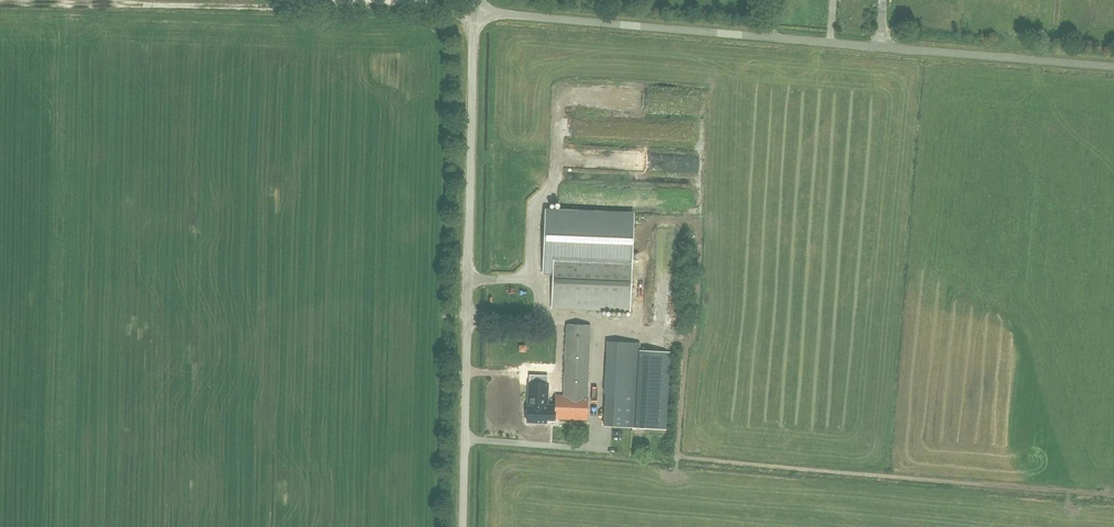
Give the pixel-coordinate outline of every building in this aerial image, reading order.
[(543,273),(553,274),(552,308),(630,311),(632,257),(634,213),(546,209),(543,273)] [(588,396),(591,325),(566,324),(564,395),(555,395),(555,403),(588,404),(588,396)] [(651,332),(664,333),(665,325),(651,324),(651,332)] [(635,428),(637,393),(639,351),(639,343),(608,341),(604,426),(634,428),(635,428)] [(666,431),(670,352),(639,351),(637,393),(635,428),(634,428),(634,429),(666,431)] [(547,402),(548,383),(529,382),(528,402),(547,402)] [(555,405),(547,405),(547,402),(528,402),(528,406),(527,421),(546,422),(547,417),(587,419),(588,404),(555,403),(555,405)]
